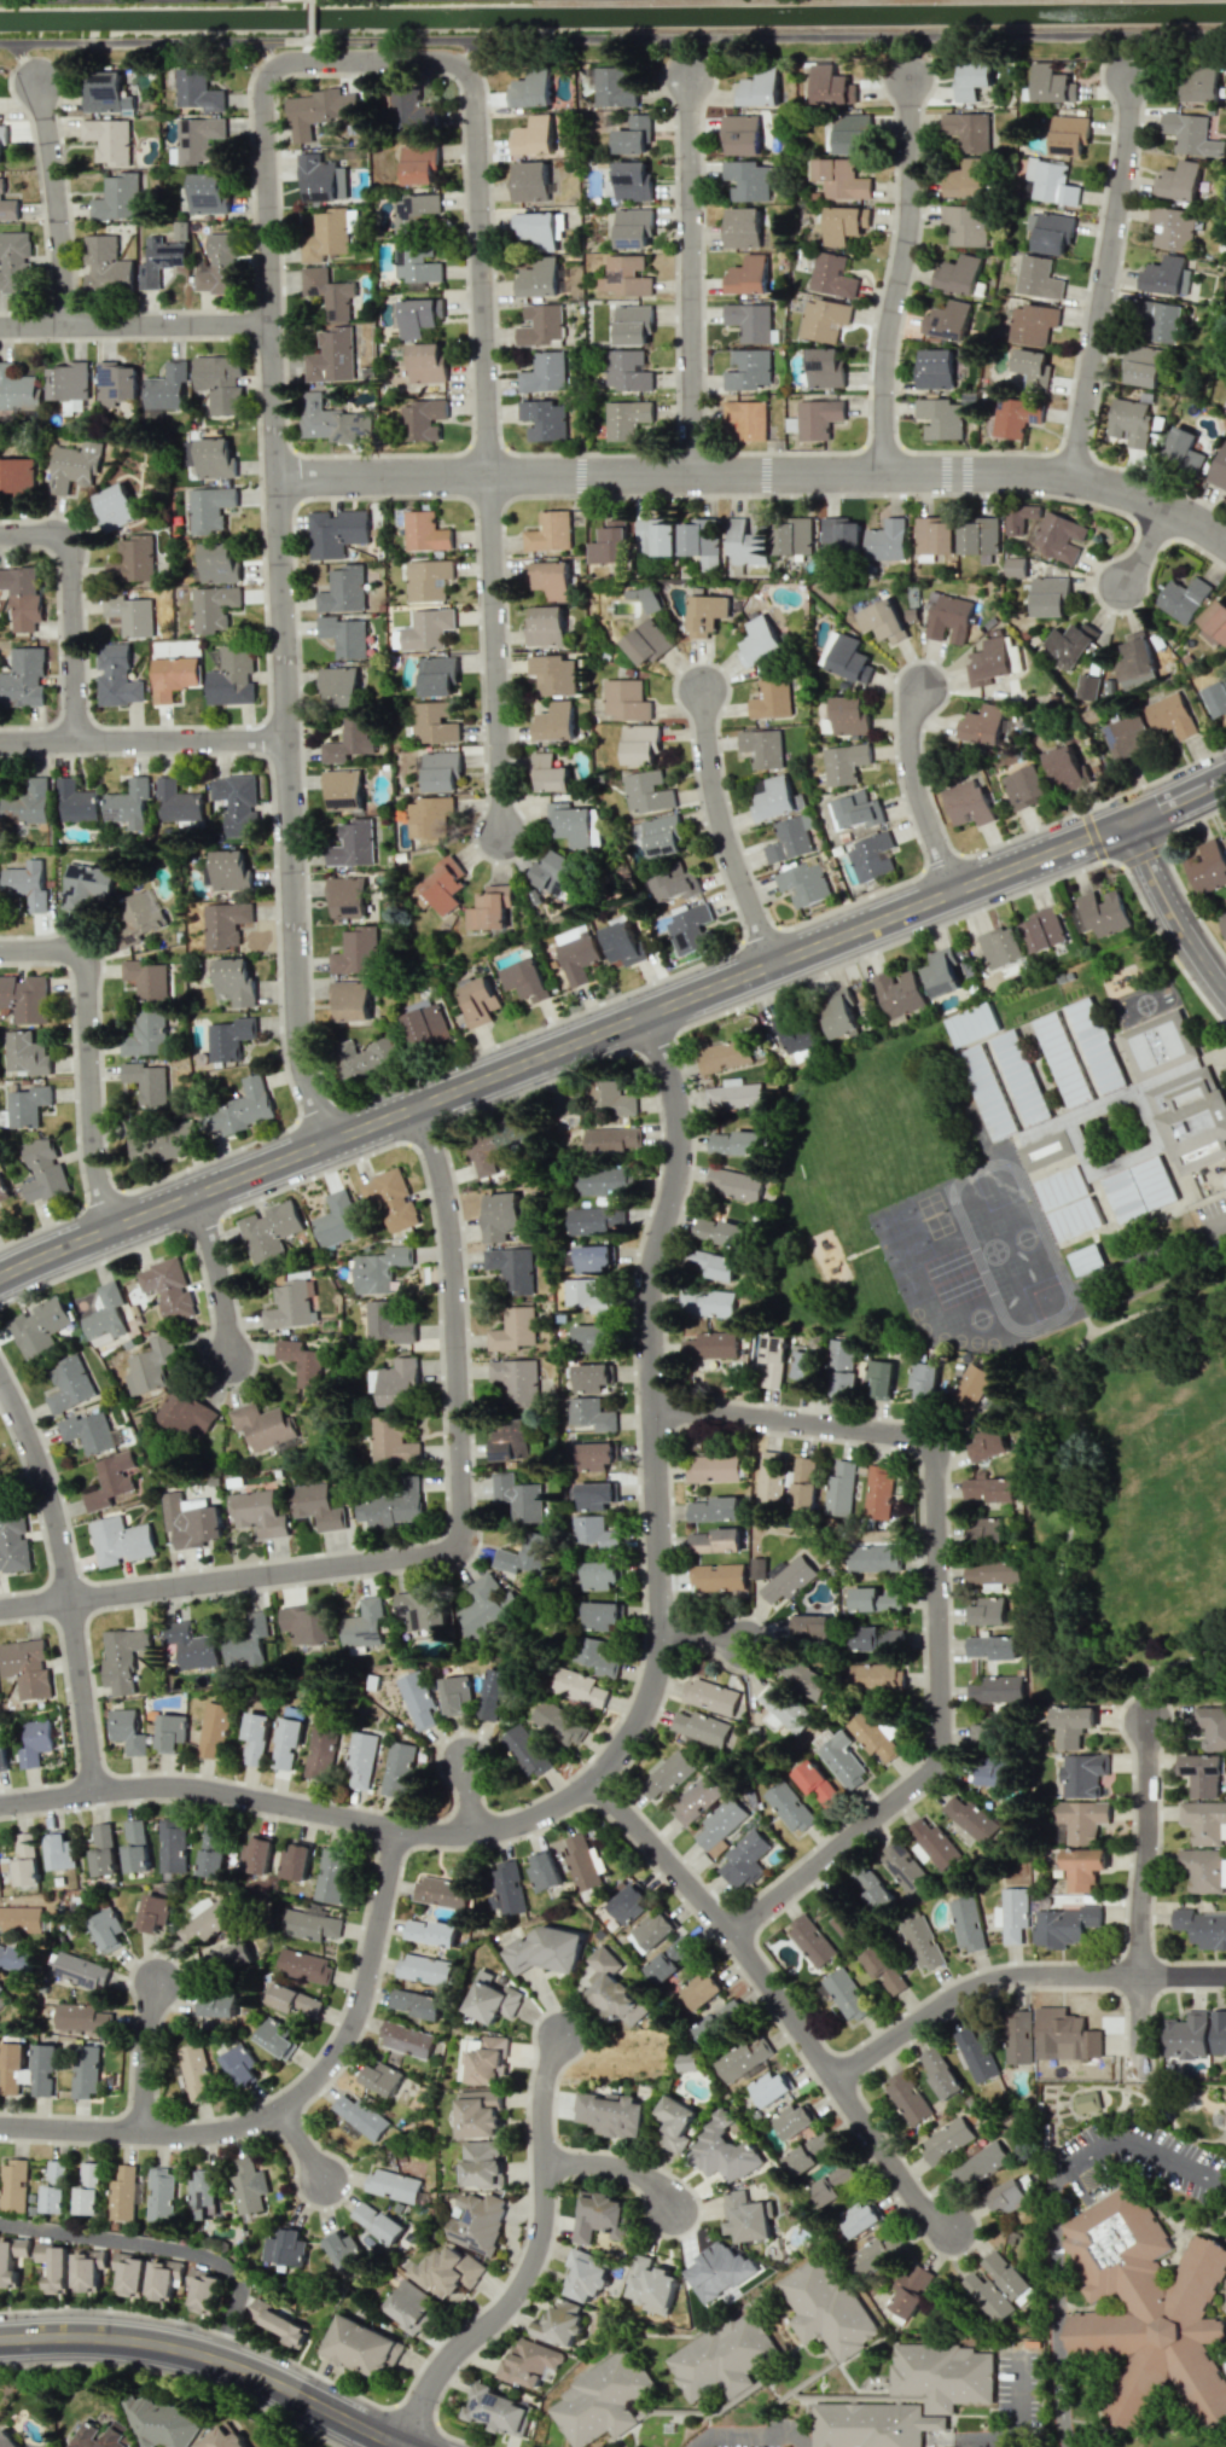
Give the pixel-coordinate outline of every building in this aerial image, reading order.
[(1034,101),(1077,102),(1077,82),(1070,82),(1070,74),(1055,74),(1055,62),(1034,62),(1034,101)] [(992,86),(992,63),(960,63),(960,76),(956,76),(955,102),(977,102),(977,86),(992,86)] [(813,64),(814,103),(857,103),(856,73),(839,73),(838,64),(813,64)] [(595,106),(637,105),(637,85),(626,85),(625,67),(595,67),(595,106)] [(1183,100),(1219,101),(1219,69),(1184,68),(1183,100)] [(224,90),(206,90),(207,69),(177,69),(177,106),(203,107),(203,111),(224,111),(224,90)] [(527,70),(527,79),(514,80),(515,107),(550,105),(549,69),(527,70)] [(779,105),(778,71),(755,71),(756,78),(742,78),(743,105),(779,105)] [(121,72),(87,72),(87,112),(133,112),(133,97),(121,96),(121,72)] [(390,128),(435,129),(436,106),(418,106),(419,88),(381,87),(380,107),(390,107),(390,128)] [(286,98),(291,144),(312,141),(309,122),(359,116),(355,88),(313,94),(313,95),(286,98)] [(943,134),(961,134),(961,152),(989,153),(990,113),(943,113),(943,134)] [(1225,156),(1225,140),(1207,140),(1208,114),(1162,113),(1161,132),(1177,133),(1176,153),(1225,156)] [(529,115),(530,126),(516,127),(517,154),(553,153),(551,114),(529,115)] [(614,130),(614,154),(650,153),(649,114),(628,115),(629,130),(614,130)] [(868,114),(834,115),(835,154),(869,153),(868,114)] [(723,116),(724,155),(759,155),(758,115),(723,116)] [(1089,145),(1090,116),(1053,115),(1052,155),(1083,155),(1083,144),(1089,145)] [(225,118),(178,118),(178,164),(212,164),(212,139),(225,139),(225,118)] [(128,119),(80,120),(80,140),(96,140),(96,166),(129,166),(128,119)] [(402,146),(402,182),(433,182),(433,170),(438,170),(438,146),(402,146)] [(346,167),(336,167),(336,162),(320,162),(320,153),(297,153),(298,182),(304,182),(305,201),(346,200),(346,167)] [(948,169),(947,196),(985,197),(986,158),(965,158),(964,169),(948,169)] [(1032,199),(1078,205),(1080,186),(1066,184),(1068,162),(1029,158),(1026,180),(1035,181),(1032,199)] [(871,198),(871,178),(855,178),(855,159),(814,159),(814,180),(824,180),(825,199),(871,198)] [(722,160),(722,182),(730,182),(730,201),(771,201),(771,165),(758,165),(758,161),(722,160)] [(1197,200),(1200,162),(1179,160),(1179,170),(1163,168),(1160,197),(1197,200)] [(514,162),(515,177),(510,177),(511,202),(547,201),(546,161),(514,162)] [(649,161),(615,161),(615,201),(649,200),(649,161)] [(138,174),(103,174),(104,198),(89,198),(90,219),(139,218),(138,174)] [(225,213),(226,175),(190,174),(189,190),(182,190),(182,212),(225,213)] [(395,235),(427,234),(427,224),(440,223),(439,196),(394,197),(395,235)] [(950,246),(988,247),(989,206),(942,205),(942,224),(950,224),(950,246)] [(1152,246),(1190,251),(1195,211),(1150,206),(1148,224),(1155,224),(1152,246)] [(824,246),(846,247),(847,235),(861,235),(861,227),(869,228),(869,208),(826,207),(824,246)] [(348,253),(347,208),(313,209),(313,235),(300,235),(301,263),(322,262),(322,254),(348,253)] [(615,209),(615,248),(647,248),(647,236),(652,236),(652,208),(615,209)] [(723,221),(722,248),(767,248),(768,231),(759,230),(760,209),(728,208),(727,221),(723,221)] [(1075,218),(1029,212),(1027,228),(1036,229),(1033,251),(1064,255),(1066,245),(1071,245),(1075,218)] [(519,213),(519,241),(535,240),(535,251),(556,251),(556,213),(519,213)] [(0,232),(0,292),(26,292),(25,257),(30,257),(30,232),(0,232)] [(235,232),(207,233),(208,268),(195,269),(195,294),(236,293),(235,232)] [(132,260),(118,260),(117,235),(85,235),(87,273),(85,273),(86,291),(133,290),(132,260)] [(139,263),(140,288),(157,288),(157,267),(186,266),(185,242),(162,243),(162,235),(147,236),(148,263),(139,263)] [(442,262),(426,263),(426,244),(396,245),(397,277),(407,277),(408,290),(424,289),(424,281),(442,281),(442,262)] [(809,290),(855,298),(858,278),(843,275),(846,256),(815,251),(809,290)] [(982,257),(961,252),(959,263),(945,260),(939,287),(973,296),(982,257)] [(767,255),(745,254),(745,266),(728,265),(728,293),(766,294),(767,255)] [(1016,294),(1062,299),(1064,279),(1050,278),(1052,258),(1021,254),(1016,294)] [(1147,263),(1145,292),(1188,294),(1189,269),(1184,269),(1185,255),(1164,254),(1163,264),(1147,263)] [(605,256),(606,279),(597,279),(597,291),(616,290),(616,296),(652,295),(652,274),(644,274),(643,255),(605,256)] [(535,268),(521,269),(522,296),(558,295),(556,257),(535,257),(535,268)] [(355,281),(328,282),(328,267),(301,268),(302,296),(325,295),(326,321),(350,320),(349,297),(355,296),(355,281)] [(799,337),(836,344),(839,323),(848,325),(852,305),(806,296),(799,337)] [(422,338),(422,327),(441,327),(440,299),(400,300),(401,339),(422,338)] [(971,304),(950,299),(947,310),(934,307),(927,334),(962,343),(971,304)] [(1176,343),(1180,304),(1142,299),(1137,338),(1176,343)] [(562,338),(561,304),(523,304),(524,324),(517,325),(517,346),(551,345),(551,338),(562,338)] [(770,304),(723,305),(724,325),(739,324),(740,344),(771,343),(770,304)] [(1060,308),(1012,304),(1009,343),(1047,346),(1049,326),(1058,327),(1060,308)] [(616,306),(615,344),(647,344),(647,334),(651,334),(651,306),(616,306)] [(305,381),(353,380),(352,325),(329,325),(329,331),(318,331),(319,353),(304,353),(305,381)] [(408,344),(409,382),(445,381),(444,343),(408,344)] [(1122,382),(1156,389),(1164,350),(1129,343),(1122,382)] [(843,387),(844,359),(839,359),(840,349),(808,348),(807,386),(843,387)] [(643,349),(605,351),(606,386),(616,385),(616,391),(652,390),(652,371),(644,371),(643,349)] [(723,390),(760,389),(760,385),(771,385),(770,349),(731,350),(731,363),(740,363),(740,371),(723,371),(723,390)] [(916,388),(953,388),(952,349),(921,349),(921,364),(916,364),(916,388)] [(1048,390),(1051,352),(1015,350),(1014,372),(1024,373),(1023,388),(1048,390)] [(518,371),(519,392),(568,390),(566,351),(533,352),(533,371),(518,371)] [(194,390),(209,390),(209,415),(241,415),(241,387),(240,387),(239,355),(193,356),(194,390)] [(48,367),(48,401),(62,400),(63,412),(84,411),(83,400),(88,400),(87,360),(66,361),(66,366),(48,367)] [(144,378),(145,409),(183,408),(182,380),(188,380),(187,360),(165,360),(166,377),(144,378)] [(136,399),(137,366),(107,366),(107,361),(98,361),(98,407),(116,407),(117,399),(136,399)] [(40,387),(36,387),(36,376),(11,376),(11,362),(0,362),(0,409),(41,409),(40,387)] [(301,438),(370,439),(370,411),(323,410),(324,391),(302,391),(301,438)] [(916,399),(916,421),(924,420),(924,439),(962,439),(962,404),(951,404),(951,398),(916,399)] [(992,436),(1023,440),(1025,422),(1041,424),(1043,405),(997,398),(992,436)] [(1108,435),(1129,438),(1128,447),(1147,449),(1153,403),(1113,398),(1108,435)] [(439,440),(439,421),(446,421),(446,399),(401,400),(402,441),(439,440)] [(844,400),(797,401),(798,441),(829,440),(829,421),(844,420),(844,400)] [(567,440),(566,401),(518,402),(519,420),(528,420),(528,441),(567,440)] [(605,402),(606,441),(636,440),(636,422),(652,421),(652,401),(605,402)] [(765,440),(766,402),(724,401),(723,421),(735,422),(735,440),(765,440)] [(1197,433),(1173,426),(1164,454),(1174,457),(1172,464),(1199,472),(1204,453),(1192,449),(1197,433)] [(228,438),(196,439),(198,478),(235,477),(235,457),(229,457),(228,438)] [(1225,439),(1206,481),(1225,490),(1225,439)] [(54,446),(47,493),(67,496),(69,482),(94,486),(100,443),(83,440),(81,449),(54,446)] [(196,470),(196,444),(184,444),(185,470),(196,470)] [(0,459),(0,492),(34,491),(33,458),(0,459)] [(93,493),(105,531),(138,520),(126,483),(93,493)] [(236,506),(236,488),(189,489),(190,533),(223,533),(222,507),(236,506)] [(1024,535),(1025,518),(1041,518),(1041,506),(1007,505),(1006,534),(1024,535)] [(452,550),(451,529),(436,529),(435,510),(404,511),(405,550),(452,550)] [(524,530),(524,550),(570,550),(569,510),(539,511),(539,530),(524,530)] [(1074,565),(1080,547),(1068,543),(1070,536),(1084,541),(1089,526),(1045,510),(1030,550),(1074,565)] [(368,543),(367,512),(329,512),(329,511),(309,512),(310,560),(344,559),(343,544),(368,543)] [(916,516),(916,554),(955,554),(955,516),(916,516)] [(774,555),(812,554),(812,517),(793,518),(793,523),(774,523),(774,555)] [(865,529),(866,560),(906,559),(905,517),(884,517),(885,529),(865,529)] [(999,518),(960,517),(959,554),(998,555),(999,518)] [(679,524),(680,555),(701,555),(701,571),(717,571),(717,518),(690,519),(690,523),(679,524)] [(767,564),(768,526),(746,526),(747,518),(729,518),(728,563),(767,564)] [(861,554),(860,518),(822,519),(822,555),(861,554)] [(626,520),(606,520),(606,527),(598,527),(598,542),(587,542),(588,564),(627,563),(626,520)] [(675,555),(676,523),(637,523),(637,555),(675,555)] [(153,581),(152,532),(130,532),(130,539),(118,539),(119,562),(105,562),(106,582),(153,581)] [(236,542),(201,543),(202,583),(237,582),(236,542)] [(1007,577),(1026,578),(1026,558),(1007,558),(1007,577)] [(446,600),(446,577),(454,577),(453,560),(406,561),(408,602),(446,600)] [(568,562),(532,562),(533,590),(548,589),(548,601),(569,600),(568,562)] [(329,570),(329,592),(316,592),(316,612),(365,610),(363,564),(352,564),(352,569),(329,570)] [(10,589),(10,632),(34,632),(34,622),(41,622),(42,593),(36,593),(36,568),(0,567),(0,589),(10,589)] [(1213,587),(1197,576),(1187,590),(1171,579),(1154,604),(1186,625),(1213,587)] [(644,614),(662,609),(654,584),(637,590),(644,614)] [(192,588),(193,633),(227,632),(226,606),(240,606),(240,587),(192,588)] [(943,641),(946,627),(953,628),(950,642),(965,645),(974,600),(933,592),(924,637),(943,641)] [(1225,644),(1225,599),(1221,594),(1197,620),(1204,627),(1197,634),(1218,653),(1225,644)] [(690,636),(716,636),(717,617),(729,617),(729,597),(691,596),(690,636)] [(122,637),(152,637),(152,598),(104,599),(104,617),(121,616),(122,637)] [(892,644),(908,637),(892,598),(855,613),(864,634),(875,629),(880,642),(889,638),(892,644)] [(528,606),(529,646),(564,645),(563,606),(528,606)] [(401,650),(444,649),(444,629),(454,629),(454,609),(412,610),(412,627),(401,628),(401,650)] [(748,667),(784,650),(766,613),(746,623),(752,636),(737,643),(748,667)] [(337,659),(366,658),(365,617),(319,619),(319,638),(336,637),(337,659)] [(645,669),(673,643),(649,617),(621,643),(645,669)] [(1055,627),(1040,650),(1072,672),(1098,634),(1076,619),(1066,634),(1055,627)] [(1113,661),(1118,680),(1156,671),(1145,630),(1127,634),(1129,642),(1120,644),(1123,658),(1113,661)] [(862,640),(840,632),(827,670),(868,683),(874,665),(867,663),(870,655),(858,651),(862,640)] [(1023,672),(1019,645),(1012,646),(1011,635),(984,639),(986,650),(967,653),(972,687),(993,684),(991,676),(1023,672)] [(99,704),(144,703),(143,681),(129,681),(128,643),(98,644),(98,672),(99,704)] [(207,704),(254,703),(254,682),(252,682),(251,646),(214,646),(214,671),(207,671),(207,704)] [(43,647),(11,647),(12,673),(0,673),(0,707),(44,705),(43,647)] [(528,656),(529,675),(538,675),(538,695),(577,694),(576,655),(528,656)] [(198,657),(152,659),(153,705),(173,704),(172,688),(199,687),(198,657)] [(457,657),(420,658),(421,697),(453,696),(453,684),(457,684),(457,657)] [(322,668),(323,707),(359,706),(358,667),(322,668)] [(1101,677),(1081,673),(1076,696),(1097,700),(1101,677)] [(750,717),(790,716),(789,678),(759,678),(760,697),(749,698),(750,717)] [(642,679),(605,680),(605,715),(616,715),(616,720),(652,720),(652,701),(643,701),(642,679)] [(1225,715),(1225,679),(1203,689),(1216,719),(1225,715)] [(1174,727),(1180,741),(1198,733),(1180,690),(1144,705),(1156,734),(1174,727)] [(864,696),(832,697),(832,735),(869,734),(869,711),(864,711),(864,696)] [(574,739),(573,700),(551,701),(552,712),(538,713),(538,740),(574,739)] [(411,703),(413,743),(460,741),(459,720),(451,720),(451,701),(411,703)] [(1000,744),(1006,705),(984,702),(982,714),(968,711),(964,739),(1000,744)] [(1105,727),(1118,760),(1153,746),(1140,713),(1105,727)] [(343,742),(321,742),(322,763),(347,762),(347,754),(373,753),(372,716),(342,716),(343,742)] [(624,725),(623,764),(654,765),(654,752),(659,752),(659,726),(624,725)] [(739,731),(739,751),(752,751),(752,769),(782,768),(781,730),(739,731)] [(1043,754),(1058,791),(1104,773),(1093,747),(1083,751),(1081,746),(1073,749),(1071,743),(1043,754)] [(857,784),(856,765),(871,764),(869,745),(824,747),(826,786),(857,784)] [(460,751),(421,752),(422,792),(456,791),(456,778),(461,778),(460,751)] [(538,768),(538,792),(570,791),(569,767),(553,768),(553,752),(532,752),(532,768),(538,768)] [(1014,812),(1037,803),(1035,798),(1048,793),(1037,764),(1001,777),(1014,812)] [(323,771),(324,797),(330,797),(331,810),(362,808),(361,770),(323,771)] [(624,775),(628,810),(640,808),(640,813),(676,808),(673,787),(664,788),(662,770),(624,775)] [(796,812),(787,773),(761,779),(764,792),(756,794),(762,820),(796,812)] [(105,821),(129,821),(129,831),(145,830),(145,799),(150,799),(149,775),(130,776),(130,793),(105,794),(105,821)] [(99,791),(77,791),(76,776),(60,776),(61,822),(99,821),(99,791)] [(227,837),(257,836),(256,808),(257,808),(256,776),(211,777),(211,800),(225,799),(227,837)] [(48,777),(28,777),(29,793),(2,794),(3,823),(49,822),(48,777)] [(162,820),(202,821),(202,793),(176,792),(177,777),(157,777),(157,800),(163,800),(162,820)] [(955,827),(974,819),(977,826),(994,820),(978,777),(941,790),(955,827)] [(829,800),(836,830),(866,823),(867,827),(884,823),(879,799),(868,802),(865,792),(829,800)] [(453,796),(418,797),(418,803),(407,803),(408,825),(419,825),(420,837),(445,837),(445,814),(453,814),(453,796)] [(591,808),(571,808),(570,802),(547,803),(549,826),(556,826),(557,837),(571,837),(571,849),(593,848),(591,808)] [(651,858),(685,850),(676,813),(642,821),(651,858)] [(773,823),(779,842),(763,846),(768,864),(815,851),(805,814),(773,823)] [(374,864),(372,817),(351,818),(351,823),(340,823),(340,846),(325,846),(326,866),(374,864)] [(854,842),(856,848),(847,851),(859,884),(895,871),(889,852),(896,849),(889,830),(854,842)] [(1199,896),(1225,883),(1225,860),(1215,837),(1197,846),(1201,853),(1183,861),(1199,896)] [(547,862),(542,859),(530,879),(565,901),(586,867),(555,848),(547,862)] [(213,888),(251,888),(251,868),(245,869),(245,850),(212,851),(213,888)] [(465,873),(449,854),(434,867),(438,871),(420,886),(444,916),(461,903),(454,895),(464,886),(458,879),(465,873)] [(3,869),(3,896),(28,896),(28,914),(48,913),(48,890),(43,890),(43,858),(27,859),(27,868),(3,869)] [(114,868),(69,860),(61,910),(80,913),(83,896),(109,900),(114,868)] [(660,902),(684,894),(685,898),(702,892),(694,869),(685,872),(682,863),(650,873),(660,902)] [(774,874),(780,892),(789,889),(796,909),(831,897),(820,863),(809,866),(808,863),(774,874)] [(366,917),(365,877),(330,878),(331,917),(366,917)] [(512,884),(487,885),(487,893),(477,893),(478,908),(467,908),(467,930),(506,929),(506,907),(513,907),(512,884)] [(1078,933),(1095,928),(1097,937),(1130,927),(1119,888),(1099,894),(1097,890),(1077,896),(1080,906),(1071,909),(1078,933)] [(121,947),(169,926),(160,907),(158,908),(150,889),(117,903),(127,925),(114,931),(121,947)] [(679,957),(708,946),(700,925),(714,920),(707,900),(673,913),(676,920),(667,923),(679,957)] [(205,948),(238,947),(238,923),(253,922),(252,903),(204,904),(205,948)] [(1029,953),(1066,943),(1057,909),(1019,919),(1029,953)] [(1218,916),(1225,937),(1225,913),(1218,916)] [(600,930),(612,963),(623,958),(626,967),(646,959),(630,919),(600,930)] [(978,937),(991,970),(1025,957),(1013,924),(978,937)] [(330,974),(379,972),(377,925),(354,926),(354,930),(343,931),(343,953),(329,954),(330,974)] [(571,988),(590,982),(585,966),(601,961),(589,926),(571,932),(574,939),(556,945),(571,988)] [(933,998),(964,987),(949,947),(928,954),(932,964),(921,967),(933,998)] [(499,970),(506,991),(518,987),(525,1004),(550,995),(535,956),(499,970)] [(216,959),(217,999),(232,998),(233,1007),(253,1007),(252,958),(216,959)] [(166,961),(122,963),(122,980),(136,980),(137,1001),(167,1000),(166,961)] [(889,1020),(926,1007),(913,969),(894,975),(892,970),(873,977),(889,1020)] [(14,1009),(14,1024),(48,1023),(47,977),(17,978),(17,976),(0,976),(0,1009),(14,1009)] [(494,1021),(490,1011),(500,1007),(490,976),(460,986),(469,1012),(464,1013),(470,1029),(494,1021)] [(371,1020),(370,981),(331,982),(331,1003),(337,1003),(338,1021),(371,1020)] [(859,1029),(851,1007),(855,1005),(849,988),(817,1001),(832,1039),(859,1029)] [(1033,1019),(1068,1109),(1127,1085),(1093,996),(1033,1019)] [(1000,1030),(989,1001),(945,1019),(956,1048),(1000,1030)] [(450,1039),(440,1004),(403,1015),(413,1050),(450,1039)] [(1201,1053),(1181,1006),(1120,1031),(1141,1080),(1201,1053)] [(121,1055),(166,1054),(166,1011),(135,1011),(135,1036),(121,1036),(121,1055)] [(210,1062),(241,1061),(240,1039),(255,1039),(255,1017),(235,1017),(235,1023),(209,1024),(210,1062)] [(781,1027),(791,1055),(818,1045),(808,1018),(781,1027)] [(993,1141),(1052,1119),(1018,1029),(959,1051),(993,1141)] [(5,1031),(6,1075),(48,1075),(48,1043),(33,1043),(33,1030),(5,1031)] [(703,1075),(753,1062),(746,1036),(696,1049),(703,1075)] [(334,1045),(346,1086),(402,1070),(393,1038),(356,1049),(354,1039),(334,1045)] [(1225,1086),(1219,1088),(1209,1063),(1146,1089),(1183,1174),(1225,1155),(1225,1089),(1225,1086)] [(167,1105),(166,1064),(122,1066),(122,1082),(139,1082),(140,1106),(167,1105)] [(274,1122),(263,1072),(242,1077),(247,1099),(201,1109),(206,1132),(222,1129),(223,1133),(274,1122)] [(707,1087),(706,1108),(762,1108),(763,1084),(742,1084),(742,1078),(723,1078),(723,1087),(707,1087)] [(587,1107),(615,1108),(615,1114),(636,1115),(637,1091),(620,1090),(620,1084),(587,1083),(587,1107)] [(51,1085),(28,1086),(28,1091),(7,1091),(7,1110),(0,1111),(0,1128),(38,1127),(38,1105),(51,1104),(51,1085)] [(195,1120),(152,1130),(148,1114),(123,1119),(134,1164),(201,1149),(195,1120)] [(482,1180),(501,1171),(494,1157),(532,1139),(522,1118),(512,1123),(511,1121),(464,1144),(482,1180)] [(640,1147),(640,1127),(584,1129),(585,1153),(625,1151),(625,1148),(640,1147)] [(1076,1150),(1067,1127),(1018,1146),(1029,1170),(1076,1150)] [(761,1131),(734,1130),(734,1134),(709,1133),(709,1154),(761,1155),(761,1131)] [(21,1144),(32,1179),(21,1183),(27,1204),(69,1191),(52,1134),(21,1144)] [(1102,1176),(1117,1221),(1177,1201),(1162,1156),(1102,1176)] [(1035,1181),(1058,1242),(1102,1226),(1079,1165),(1035,1181)] [(706,1186),(720,1188),(719,1196),(759,1202),(763,1174),(709,1166),(706,1186)] [(581,1194),(633,1193),(632,1167),(581,1168),(581,1194)] [(390,1234),(420,1224),(411,1197),(410,1197),(400,1168),(359,1182),(366,1205),(379,1201),(390,1234)] [(9,1196),(0,1175),(0,1200),(9,1196)] [(507,1242),(506,1232),(521,1231),(519,1194),(485,1196),(487,1219),(481,1219),(483,1243),(507,1242)] [(303,1229),(292,1199),(264,1209),(265,1211),(237,1221),(254,1266),(286,1254),(280,1238),(303,1229)] [(624,1227),(624,1208),(568,1209),(568,1228),(624,1227)] [(694,1221),(694,1242),(744,1242),(744,1221),(694,1221)] [(1105,1265),(1096,1242),(1067,1254),(1076,1277),(1105,1265)] [(356,1294),(391,1293),(390,1266),(412,1265),(411,1245),(387,1246),(387,1254),(355,1255),(356,1294)] [(613,1245),(576,1246),(576,1273),(603,1272),(603,1265),(614,1265),(613,1245)] [(533,1295),(532,1248),(484,1249),(484,1269),(499,1269),(500,1295),(533,1295)] [(738,1257),(687,1250),(685,1268),(707,1270),(706,1278),(734,1282),(738,1257)] [(197,1314),(190,1288),(188,1288),(180,1258),(136,1269),(142,1292),(157,1289),(166,1322),(197,1314)] [(262,1310),(264,1330),(312,1324),(307,1277),(284,1280),(285,1285),(274,1286),(277,1308),(262,1310)] [(565,1306),(590,1305),(590,1314),(610,1313),(609,1293),(595,1293),(595,1278),(564,1279),(565,1306)] [(125,1304),(116,1280),(96,1286),(104,1308),(81,1317),(89,1339),(125,1326),(118,1306),(125,1304)] [(734,1293),(683,1291),(682,1316),(733,1317),(734,1293)] [(72,1324),(59,1295),(7,1320),(26,1362),(58,1347),(52,1333),(72,1324)] [(368,1339),(395,1339),(396,1343),(416,1342),(415,1319),(397,1319),(397,1300),(367,1301),(368,1339)] [(504,1330),(488,1330),(488,1349),(534,1348),(534,1306),(504,1306),(504,1330)] [(573,1325),(574,1353),(610,1352),(609,1324),(573,1325)] [(681,1357),(736,1359),(737,1333),(697,1331),(696,1340),(681,1339),(681,1357)] [(178,1360),(171,1333),(150,1339),(153,1350),(128,1356),(132,1373),(125,1375),(131,1396),(169,1386),(163,1364),(178,1360)] [(787,1338),(764,1334),(759,1363),(766,1364),(762,1387),(780,1389),(787,1338)] [(297,1388),(322,1389),(322,1363),(329,1363),(329,1350),(304,1349),(305,1341),(277,1339),(277,1360),(298,1360),(297,1388)] [(827,1370),(833,1370),(832,1395),(853,1396),(856,1341),(829,1339),(827,1370)] [(816,1353),(791,1350),(788,1376),(798,1377),(796,1389),(811,1391),(816,1353)] [(97,1397),(79,1354),(48,1367),(57,1391),(45,1396),(53,1414),(97,1397)] [(380,1406),(417,1405),(416,1357),(395,1357),(395,1368),(379,1368),(380,1406)] [(488,1361),(489,1381),(503,1380),(504,1403),(538,1402),(537,1359),(488,1361)] [(891,1398),(893,1361),(867,1360),(866,1378),(872,1378),(871,1397),(891,1398)] [(934,1401),(939,1365),(912,1360),(908,1387),(916,1389),(914,1398),(934,1401)] [(610,1384),(609,1363),(573,1364),(574,1393),(601,1392),(601,1384),(610,1384)] [(992,1375),(968,1363),(949,1399),(974,1412),(992,1375)] [(197,1427),(208,1433),(220,1411),(176,1387),(158,1420),(191,1438),(197,1427)] [(617,1429),(616,1411),(598,1411),(598,1397),(568,1398),(569,1424),(595,1423),(595,1430),(617,1429)] [(298,1437),(286,1404),(259,1414),(255,1402),(229,1411),(236,1431),(246,1428),(254,1452),(298,1437)] [(57,1422),(63,1442),(80,1436),(87,1456),(115,1448),(103,1408),(57,1422)] [(373,1463),(421,1462),(420,1442),(403,1442),(403,1418),(372,1419),(373,1463)] [(531,1421),(493,1420),(492,1462),(530,1463),(531,1421)] [(970,1444),(973,1461),(1010,1454),(1004,1425),(974,1430),(976,1442),(970,1444)] [(617,1442),(578,1443),(579,1469),(606,1469),(606,1464),(617,1463),(617,1442)] [(88,1513),(116,1505),(114,1496),(136,1490),(132,1475),(138,1474),(131,1450),(95,1461),(102,1488),(83,1494),(88,1513)] [(687,1482),(738,1481),(738,1455),(687,1456),(687,1482)] [(780,1507),(782,1456),(759,1455),(757,1507),(780,1507)] [(792,1507),(815,1508),(817,1458),(794,1457),(792,1507)] [(828,1475),(824,1512),(850,1515),(856,1462),(837,1460),(835,1476),(828,1475)] [(865,1518),(891,1519),(892,1466),(866,1465),(865,1518)] [(493,1501),(512,1501),(513,1523),(542,1522),(542,1484),(514,1484),(514,1472),(493,1473),(493,1501)] [(422,1523),(420,1474),(398,1475),(399,1496),(356,1498),(357,1522),(370,1521),(370,1526),(422,1523)] [(1021,1500),(1021,1476),(976,1477),(976,1479),(963,1479),(963,1501),(1021,1500)] [(579,1510),(606,1509),(606,1502),(615,1502),(615,1482),(578,1483),(579,1510)] [(293,1518),(317,1516),(319,1531),(346,1529),(344,1507),(331,1508),(329,1483),(290,1487),(293,1518)] [(228,1493),(230,1526),(258,1524),(259,1538),(289,1536),(287,1514),(276,1515),(274,1490),(228,1493)] [(162,1493),(166,1532),(173,1531),(175,1549),(207,1546),(206,1539),(223,1538),(219,1506),(184,1510),(182,1491),(162,1493)] [(687,1499),(687,1522),(740,1520),(739,1498),(687,1499)] [(28,1536),(27,1536),(25,1511),(0,1513),(0,1572),(31,1569),(28,1536)] [(150,1523),(125,1528),(122,1515),(90,1522),(99,1566),(129,1560),(129,1561),(156,1555),(150,1523)] [(573,1543),(599,1543),(599,1549),(620,1549),(619,1530),(604,1530),(604,1515),(573,1516),(573,1543)] [(1004,1519),(978,1519),(978,1528),(968,1528),(969,1543),(1004,1543),(1004,1519)] [(711,1533),(688,1534),(689,1553),(740,1551),(739,1528),(711,1528),(711,1533)] [(517,1573),(518,1567),(544,1573),(552,1537),(525,1530),(520,1551),(499,1546),(493,1568),(517,1573)] [(848,1574),(894,1572),(893,1545),(847,1547),(848,1574)] [(757,1588),(770,1605),(783,1595),(786,1599),(817,1575),(801,1555),(757,1588)] [(750,1558),(750,1578),(764,1579),(765,1558),(750,1558)] [(583,1562),(583,1589),(610,1589),(610,1581),(619,1581),(619,1561),(583,1562)] [(965,1584),(983,1584),(983,1592),(1004,1591),(1004,1583),(1020,1583),(1020,1561),(965,1563),(965,1584)] [(743,1564),(690,1565),(690,1591),(743,1590),(743,1564)] [(456,1612),(473,1638),(522,1606),(510,1589),(504,1593),(490,1572),(465,1588),(473,1601),(456,1612)] [(851,1612),(902,1611),(902,1593),(878,1593),(878,1587),(850,1588),(851,1612)] [(407,1633),(435,1632),(435,1624),(445,1623),(444,1591),(395,1593),(396,1616),(406,1616),(407,1633)] [(380,1596),(360,1598),(362,1616),(341,1618),(344,1648),(385,1644),(380,1596)] [(979,1605),(969,1606),(970,1626),(1009,1624),(1008,1597),(979,1598),(979,1605)] [(608,1630),(609,1624),(619,1624),(620,1602),(584,1601),(583,1630),(608,1630)] [(293,1645),(332,1642),(329,1605),(280,1609),(282,1632),(292,1631),(293,1645)] [(245,1612),(247,1638),(223,1640),(225,1662),(249,1659),(250,1666),(264,1664),(262,1638),(269,1637),(266,1610),(245,1612)] [(827,1615),(792,1614),(792,1636),(826,1637),(827,1615)] [(193,1637),(192,1621),(165,1623),(166,1644),(178,1643),(179,1656),(172,1657),(173,1670),(219,1667),(217,1635),(193,1637)] [(902,1628),(855,1629),(856,1652),(903,1650),(902,1628)] [(151,1654),(150,1629),(102,1631),(106,1687),(112,1686),(112,1695),(135,1694),(133,1655),(151,1654)] [(595,1675),(616,1679),(620,1655),(614,1654),(616,1643),(577,1636),(572,1661),(596,1666),(595,1675)] [(1018,1659),(1018,1637),(966,1636),(966,1658),(1018,1659)] [(1,1677),(17,1676),(19,1700),(51,1697),(49,1664),(48,1664),(46,1639),(0,1643),(0,1664),(1,1677)] [(778,1676),(823,1701),(834,1680),(789,1655),(778,1676)] [(903,1688),(902,1664),(852,1666),(853,1689),(903,1688)] [(593,1686),(595,1677),(557,1667),(550,1694),(604,1707),(609,1690),(593,1686)] [(501,1724),(514,1676),(490,1669),(476,1717),(501,1724)] [(414,1730),(438,1723),(424,1670),(400,1677),(414,1730)] [(466,1712),(465,1701),(472,1701),(470,1676),(442,1678),(445,1714),(466,1712)] [(1023,1676),(983,1676),(983,1683),(969,1683),(968,1703),(1023,1703),(1023,1676)] [(680,1701),(732,1717),(739,1692),(688,1677),(680,1701)] [(755,1698),(770,1711),(762,1720),(775,1732),(783,1723),(795,1735),(810,1718),(770,1681),(755,1698)] [(572,1749),(588,1727),(546,1696),(530,1718),(572,1749)] [(196,1755),(221,1761),(234,1703),(209,1698),(196,1755)] [(1082,1750),(1082,1727),(1095,1727),(1096,1708),(1053,1706),(1052,1727),(1058,1727),(1057,1750),(1082,1750)] [(1225,1751),(1225,1707),(1195,1706),(1195,1727),(1204,1727),(1204,1750),(1225,1751)] [(846,1724),(870,1755),(876,1751),(885,1763),(900,1751),(891,1739),(898,1733),(886,1719),(879,1725),(865,1708),(846,1724)] [(146,1755),(146,1733),(137,1734),(137,1709),(110,1709),(111,1741),(126,1740),(127,1756),(146,1755)] [(243,1739),(247,1740),(243,1763),(262,1767),(272,1716),(248,1711),(243,1739)] [(735,1723),(693,1713),(692,1716),(676,1712),(670,1735),(729,1750),(735,1723)] [(178,1752),(179,1742),(186,1742),(188,1715),(159,1714),(158,1751),(178,1752)] [(291,1771),(296,1748),(300,1749),(306,1721),(282,1716),(271,1767),(291,1771)] [(972,1724),(973,1750),(1004,1749),(1002,1716),(985,1717),(985,1724),(972,1724)] [(20,1769),(40,1767),(40,1751),(52,1751),(51,1720),(25,1721),(26,1748),(19,1748),(20,1769)] [(531,1780),(553,1763),(521,1722),(500,1738),(531,1780)] [(304,1773),(330,1779),(340,1732),(315,1727),(304,1773)] [(849,1790),(869,1773),(846,1747),(853,1740),(843,1729),(816,1753),(849,1790)] [(349,1787),(370,1790),(380,1736),(353,1731),(346,1769),(352,1771),(349,1787)] [(417,1746),(391,1740),(381,1793),(406,1798),(417,1746)] [(656,1805),(696,1767),(676,1746),(636,1785),(656,1805)] [(1062,1796),(1099,1796),(1099,1774),(1109,1774),(1109,1755),(1062,1754),(1062,1796)] [(1220,1798),(1220,1774),(1225,1775),(1225,1759),(1225,1756),(1181,1755),(1180,1775),(1192,1775),(1191,1797),(1220,1798)] [(1015,1759),(977,1758),(976,1785),(1014,1786),(1015,1759)] [(792,1774),(810,1796),(813,1793),(828,1811),(843,1798),(810,1759),(792,1774)] [(724,1791),(706,1772),(668,1808),(685,1827),(724,1791)] [(816,1819),(782,1778),(763,1794),(797,1835),(816,1819)] [(983,1846),(998,1829),(957,1791),(942,1808),(983,1846)] [(694,1837),(714,1859),(728,1845),(722,1838),(748,1815),(731,1795),(701,1822),(706,1827),(694,1837)] [(1098,1844),(1097,1823),(1111,1822),(1110,1801),(1058,1803),(1059,1845),(1098,1844)] [(1223,1839),(1225,1839),(1225,1801),(1181,1802),(1181,1823),(1192,1823),(1192,1846),(1223,1845),(1223,1839)] [(912,1848),(924,1864),(930,1859),(942,1872),(961,1856),(926,1813),(907,1828),(919,1842),(912,1848)] [(126,1873),(149,1872),(146,1820),(126,1821),(127,1845),(125,1845),(126,1873)] [(111,1823),(92,1825),(95,1848),(91,1849),(95,1877),(118,1874),(111,1823)] [(229,1827),(207,1823),(198,1875),(220,1879),(229,1827)] [(161,1878),(188,1878),(186,1826),(160,1826),(161,1878)] [(718,1870),(738,1892),(763,1869),(755,1861),(771,1847),(753,1827),(724,1854),(729,1859),(718,1870)] [(75,1840),(67,1841),(66,1829),(46,1831),(50,1870),(77,1867),(75,1840)] [(40,1884),(35,1832),(13,1834),(18,1886),(40,1884)] [(576,1891),(600,1882),(583,1832),(564,1838),(569,1853),(564,1855),(576,1891)] [(267,1876),(275,1840),(249,1835),(241,1870),(267,1876)] [(877,1857),(912,1896),(931,1878),(896,1839),(877,1857)] [(292,1851),(283,1850),(278,1877),(306,1882),(313,1843),(294,1840),(292,1851)] [(314,1899),(340,1904),(350,1851),(324,1847),(314,1899)] [(534,1892),(560,1885),(550,1849),(531,1854),(535,1866),(528,1868),(534,1892)] [(1066,1892),(1096,1892),(1096,1870),(1107,1870),(1106,1849),(1065,1850),(1066,1892)] [(496,1894),(488,1896),(491,1910),(499,1908),(501,1916),(527,1911),(517,1861),(490,1866),(496,1894)] [(848,1877),(882,1915),(897,1901),(864,1863),(848,1877)] [(413,1899),(467,1912),(473,1886),(419,1873),(413,1899)] [(652,1900),(634,1880),(607,1906),(625,1925),(652,1900)] [(1029,1927),(1029,1888),(1002,1888),(1003,1906),(995,1906),(995,1926),(1004,1926),(1004,1944),(1022,1944),(1022,1927),(1029,1927)] [(168,1924),(172,1898),(145,1894),(139,1931),(157,1934),(159,1923),(168,1924)] [(192,1919),(215,1902),(209,1895),(187,1912),(192,1919)] [(957,1951),(984,1948),(978,1897),(952,1900),(957,1951)] [(177,1930),(187,1944),(200,1935),(204,1941),(238,1918),(224,1898),(177,1930)] [(847,1905),(848,1904),(846,1902),(832,1918),(852,1936),(865,1921),(847,1905)] [(1036,1909),(1036,1947),(1066,1948),(1067,1942),(1084,1942),(1084,1925),(1101,1926),(1101,1905),(1081,1905),(1081,1910),(1036,1909)] [(43,1933),(44,1907),(0,1906),(0,1931),(43,1933)] [(123,1931),(115,1908),(91,1917),(104,1953),(123,1946),(119,1933),(123,1931)] [(339,1937),(342,1919),(287,1910),(283,1934),(321,1940),(322,1935),(339,1937)] [(1173,1911),(1172,1929),(1190,1930),(1190,1948),(1225,1948),(1225,1912),(1173,1911)] [(786,1930),(819,1969),(839,1952),(806,1913),(786,1930)] [(918,1971),(943,1963),(927,1915),(902,1923),(918,1971)] [(458,1925),(406,1919),(404,1940),(455,1946),(458,1925)] [(585,1934),(534,1924),(531,1943),(513,1940),(509,1962),(578,1975),(585,1934)] [(658,1984),(696,1956),(682,1937),(644,1966),(658,1984)] [(209,1979),(255,1962),(246,1939),(201,1957),(209,1979)] [(876,1979),(880,1977),(893,1997),(910,1985),(881,1941),(860,1955),(876,1979)] [(586,1994),(616,2025),(641,2002),(616,1976),(625,1966),(603,1943),(587,1959),(605,1977),(586,1994)] [(327,1984),(332,1960),(283,1948),(277,1972),(327,1984)] [(111,1968),(61,1951),(53,1975),(103,1991),(111,1968)] [(452,1961),(399,1955),(396,1978),(449,1985),(452,1961)] [(870,2011),(846,1966),(824,1978),(847,2023),(870,2011)] [(464,2012),(494,2024),(499,2012),(513,2018),(523,1991),(494,1979),(496,1975),(481,1969),(464,2012)] [(725,1990),(714,1974),(705,1979),(701,1974),(679,1989),(694,2010),(725,1990)] [(323,1997),(273,1985),(268,2006),(318,2019),(323,1997)] [(440,2019),(444,1996),(393,1988),(389,2011),(440,2019)] [(237,2017),(239,1991),(201,1989),(199,2015),(237,2017)] [(693,2026),(708,2048),(748,2023),(734,2000),(693,2026)] [(57,2004),(57,2032),(111,2033),(112,2009),(86,2009),(86,2004),(57,2004)] [(1036,2059),(1101,2059),(1101,2030),(1084,2030),(1084,2016),(1067,2016),(1067,2006),(1036,2006),(1036,2059)] [(1225,2054),(1225,2010),(1212,2009),(1211,2053),(1225,2054)] [(1005,2063),(1031,2064),(1032,2010),(1006,2010),(1005,2063)] [(1206,2058),(1207,2010),(1187,2010),(1187,2020),(1164,2019),(1164,2057),(1206,2058)] [(300,2036),(270,2015),(255,2038),(284,2059),(300,2036)] [(436,2035),(387,2021),(380,2045),(429,2059),(436,2035)] [(953,2033),(960,2050),(959,2050),(974,2085),(999,2074),(977,2023),(953,2033)] [(714,2063),(727,2083),(774,2054),(761,2033),(714,2063)] [(469,2083),(505,2085),(507,2036),(483,2036),(482,2046),(471,2045),(469,2083)] [(24,2069),(25,2043),(1,2042),(0,2094),(19,2094),(20,2082),(32,2083),(33,2069),(24,2069)] [(211,2080),(202,2043),(177,2049),(181,2065),(175,2066),(181,2089),(187,2088),(191,2102),(210,2097),(206,2081),(211,2080)] [(239,2088),(258,2079),(253,2069),(257,2066),(245,2043),(222,2055),(239,2088)] [(57,2044),(34,2044),(33,2096),(51,2096),(52,2072),(56,2072),(57,2044)] [(98,2096),(99,2045),(74,2044),(73,2096),(98,2096)] [(917,2058),(946,2101),(965,2088),(936,2045),(917,2058)] [(697,2053),(677,2054),(678,2071),(698,2070),(697,2053)] [(368,2064),(361,2085),(395,2096),(404,2071),(380,2064),(379,2067),(368,2064)] [(933,2113),(905,2069),(883,2082),(911,2127),(933,2113)] [(764,2109),(796,2087),(785,2071),(775,2078),(771,2071),(748,2086),(764,2109)] [(501,2090),(458,2091),(459,2137),(502,2136),(501,2090)] [(1077,2113),(1101,2109),(1098,2091),(1073,2096),(1077,2113)] [(375,2143),(391,2123),(361,2098),(356,2104),(344,2094),(332,2108),(375,2143)] [(656,2142),(681,2155),(690,2138),(685,2135),(699,2110),(667,2094),(656,2114),(668,2120),(656,2142)] [(575,2123),(598,2124),(597,2135),(643,2137),(645,2103),(637,2103),(637,2096),(625,2095),(625,2098),(576,2095),(575,2123)] [(772,2116),(784,2140),(816,2124),(804,2100),(772,2116)] [(767,2168),(757,2143),(736,2151),(726,2126),(733,2123),(727,2107),(713,2113),(716,2121),(701,2127),(707,2143),(690,2150),(702,2178),(721,2170),(727,2184),(767,2168)] [(975,2136),(961,2115),(917,2144),(932,2166),(975,2136)] [(1011,2160),(997,2139),(952,2168),(963,2185),(975,2177),(977,2181),(1011,2160)] [(503,2187),(503,2141),(464,2141),(464,2187),(503,2187)] [(783,2158),(797,2178),(821,2161),(806,2142),(783,2158)] [(265,2211),(254,2155),(229,2160),(240,2216),(265,2211)] [(1,2211),(26,2212),(28,2161),(2,2160),(1,2211)] [(42,2212),(66,2213),(68,2161),(49,2160),(48,2184),(43,2184),(42,2212)] [(76,2186),(75,2214),(99,2214),(101,2163),(82,2162),(81,2186),(76,2186)] [(805,2187),(816,2207),(860,2183),(849,2163),(805,2187)] [(118,2180),(109,2179),(108,2220),(135,2221),(136,2164),(118,2164),(118,2180)] [(423,2180),(373,2167),(367,2191),(417,2204),(423,2180)] [(193,2220),(209,2220),(209,2215),(218,2214),(217,2168),(198,2168),(198,2178),(192,2178),(193,2220)] [(150,2169),(150,2192),(149,2192),(148,2222),(174,2223),(176,2170),(150,2169)] [(1003,2207),(1006,2214),(1039,2198),(1028,2173),(985,2192),(994,2211),(1003,2207)] [(1068,2235),(1064,2242),(1086,2282),(1083,2289),(1089,2301),(1120,2294),(1126,2306),(1064,2319),(1074,2362),(1134,2349),(1103,2416),(1138,2432),(1161,2383),(1173,2377),(1201,2429),(1225,2415),(1225,2385),(1204,2344),(1225,2339),(1225,2335),(1222,2317),(1201,2321),(1225,2267),(1225,2247),(1194,2232),(1172,2282),(1167,2280),(1155,2258),(1172,2248),(1136,2182),(1061,2223),(1068,2235)] [(774,2239),(771,2201),(747,2203),(746,2189),(723,2191),(727,2235),(735,2234),(736,2242),(774,2239)] [(574,2242),(592,2244),(593,2226),(612,2228),(611,2238),(626,2240),(630,2201),(614,2200),(614,2193),(579,2190),(574,2242)] [(446,2238),(489,2256),(511,2201),(488,2192),(485,2200),(465,2191),(446,2238)] [(407,2225),(362,2200),(352,2219),(397,2244),(407,2225)] [(838,2214),(850,2237),(884,2220),(875,2201),(863,2207),(861,2203),(838,2214)] [(305,2266),(308,2240),(301,2240),(302,2228),(283,2226),(282,2236),(267,2235),(264,2262),(305,2266)] [(345,2238),(341,2231),(325,2241),(343,2271),(366,2257),(352,2234),(345,2238)] [(847,2258),(862,2280),(905,2250),(894,2234),(882,2242),(878,2236),(847,2258)] [(19,2288),(20,2256),(30,2256),(30,2240),(0,2239),(0,2287),(19,2288)] [(411,2273),(444,2298),(450,2290),(456,2294),(464,2283),(471,2289),(486,2268),(454,2244),(447,2253),(440,2248),(427,2266),(421,2261),(411,2273)] [(69,2245),(37,2245),(36,2263),(48,2264),(48,2293),(68,2294),(69,2245)] [(593,2303),(600,2285),(603,2286),(612,2260),(573,2247),(567,2266),(574,2268),(565,2294),(593,2303)] [(1020,2306),(1037,2291),(997,2248),(981,2263),(1020,2306)] [(75,2251),(74,2292),(99,2292),(99,2268),(107,2268),(107,2252),(75,2251)] [(669,2313),(680,2275),(650,2266),(652,2258),(638,2254),(624,2300),(669,2313)] [(114,2277),(119,2277),(118,2295),(144,2297),(146,2256),(115,2255),(114,2277)] [(174,2285),(181,2286),(184,2263),(153,2259),(148,2299),(172,2302),(174,2285)] [(776,2283),(798,2314),(789,2321),(805,2344),(823,2339),(826,2351),(834,2362),(843,2360),(847,2357),(849,2357),(879,2335),(873,2312),(853,2284),(844,2286),(826,2262),(794,2270),(776,2283)] [(900,2273),(893,2288),(898,2291),(889,2308),(912,2319),(935,2273),(917,2264),(909,2278),(900,2273)] [(1015,2309),(977,2268),(960,2284),(999,2325),(1015,2309)] [(194,2292),(190,2310),(215,2315),(223,2275),(192,2269),(188,2291),(194,2292)] [(415,2333),(437,2300),(405,2278),(383,2311),(415,2333)] [(537,2321),(532,2334),(573,2349),(585,2317),(579,2314),(582,2305),(556,2296),(546,2324),(537,2321)] [(284,2341),(301,2349),(312,2327),(255,2300),(248,2317),(287,2335),(284,2341)] [(663,2358),(691,2403),(720,2385),(729,2399),(754,2384),(748,2373),(778,2354),(750,2310),(734,2321),(731,2316),(663,2358)] [(325,2351),(335,2356),(333,2361),(386,2383),(404,2341),(340,2314),(325,2351)] [(546,2366),(558,2370),(565,2351),(518,2337),(509,2366),(500,2363),(495,2376),(538,2390),(546,2366)] [(813,2446),(922,2446),(922,2430),(946,2430),(946,2415),(954,2415),(955,2404),(993,2405),(994,2346),(893,2344),(892,2395),(922,2396),(922,2404),(814,2402),(813,2446)] [(610,2431),(614,2438),(637,2424),(626,2406),(655,2389),(631,2349),(545,2401),(573,2446),(583,2446),(610,2431)] [(533,2405),(493,2392),(495,2386),(477,2380),(465,2417),(492,2425),(491,2429),(523,2439),(533,2405)] [(196,2407),(152,2404),(152,2399),(132,2397),(129,2438),(145,2439),(145,2446),(155,2446),(193,2446),(196,2407)] [(133,2443),(125,2439),(130,2431),(115,2422),(105,2437),(98,2432),(99,2430),(83,2420),(67,2446),(131,2446),(133,2443)] [(227,2422),(194,2445),(196,2446),(245,2446),(227,2422)] [(4,2427),(0,2431),(0,2446),(22,2446),(4,2427)]
